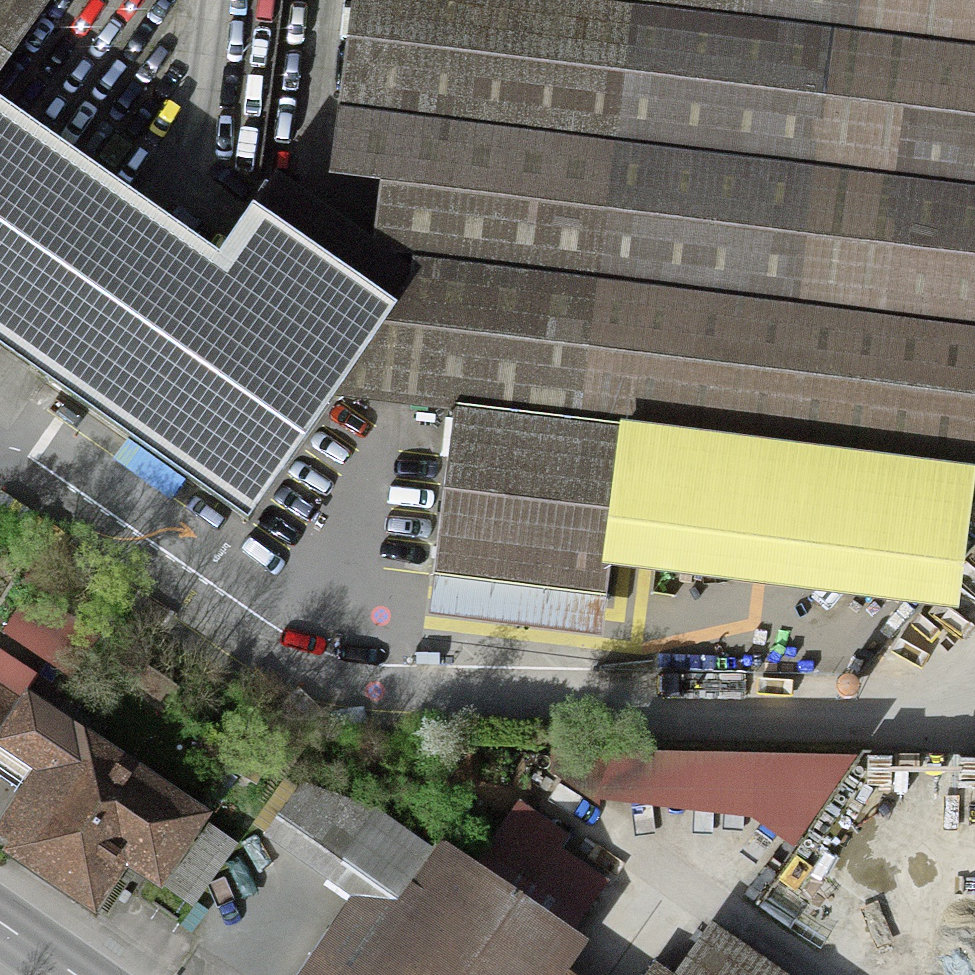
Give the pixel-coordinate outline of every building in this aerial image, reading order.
[(65,0),(0,0),(0,91),(65,0)] [(342,118),(974,198),(974,66),(458,0),(357,0),(342,118)] [(974,66),(974,0),(458,0),(974,66)] [(416,281),(974,343),(974,198),(342,118),(333,189),(400,197),(393,268),(416,281)] [(245,542),(342,396),(416,281),(393,268),(275,183),(214,271),(0,119),(0,368),(245,542)] [(454,411),(627,432),(974,476),(974,343),(416,281),(342,396),(454,411)] [(608,578),(627,432),(454,411),(434,584),(606,604),(608,578)] [(627,432),(608,578),(959,623),(974,500),(974,476),(627,432)] [(165,522),(131,570),(185,609),(220,561),(165,522)] [(75,669),(96,635),(28,593),(6,626),(75,669)] [(0,700),(0,772),(33,720),(0,700)] [(156,874),(186,895),(237,822),(116,738),(110,746),(74,721),(43,765),(65,780),(24,837),(40,849),(31,861),(121,924),(156,874)] [(857,771),(567,768),(556,787),(598,816),(758,829),(792,858),(857,771)] [(334,874),(375,813),(298,788),(269,834),(334,874)] [(974,916),(974,820),(923,810),(905,903),(974,916)] [(597,888),(511,816),(472,867),(375,813),(334,874),(367,908),(332,959),(346,968),(353,974),(538,974),(597,888)] [(721,931),(688,974),(781,974),(721,931)]
